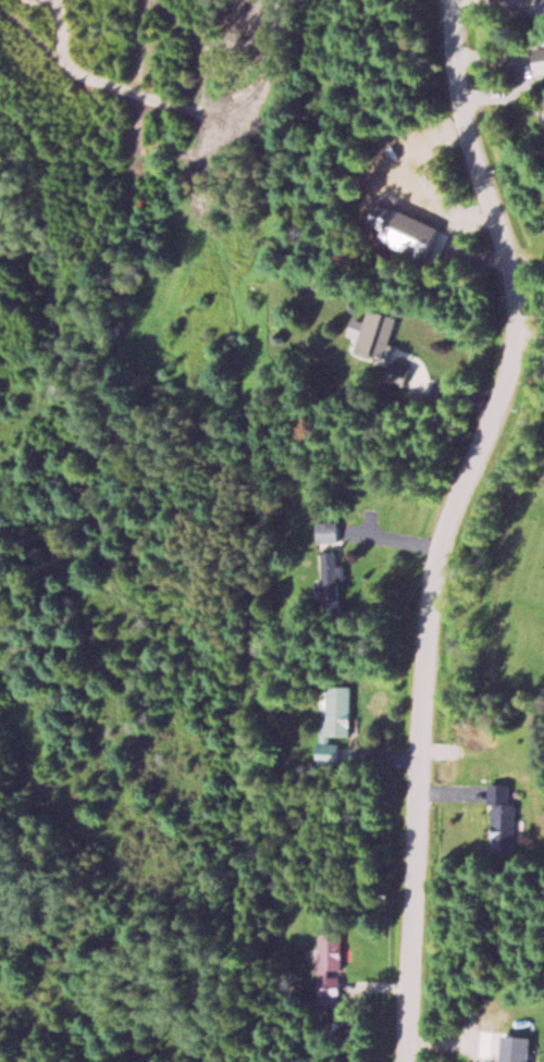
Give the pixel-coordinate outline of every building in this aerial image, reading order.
[(432,259),(444,225),(399,209),(387,243),(432,259)] [(356,316),(350,337),(357,339),(354,350),(388,359),(401,315),(373,307),(370,320),(356,316)] [(405,385),(412,371),(395,363),(388,377),(405,385)] [(317,541),(341,541),(341,521),(317,521),(317,541)] [(352,737),(354,685),(322,684),(319,763),(341,764),(341,736),(352,737)] [(487,848),(516,849),(519,803),(511,803),(512,784),(490,783),(487,848)] [(318,996),(343,996),(343,931),(318,931),(318,996)] [(533,1036),(500,1034),(499,1061),(532,1061),(533,1036)]
